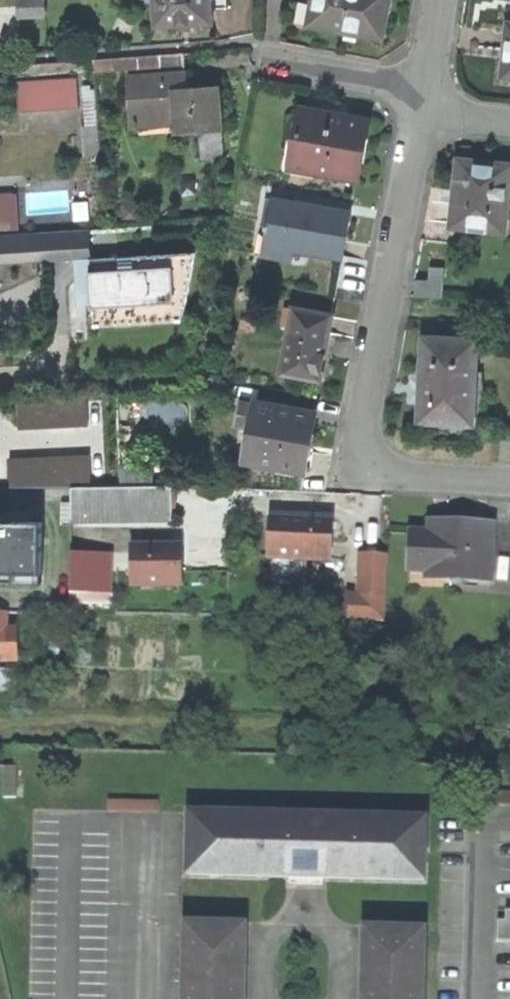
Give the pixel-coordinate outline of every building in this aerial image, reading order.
[(0,0),(0,37),(24,37),(24,19),(44,18),(43,0),(8,0),(0,0)] [(229,10),(228,0),(160,0),(163,30),(183,28),(184,31),(196,29),(196,26),(216,25),(215,11),(222,10),(229,10)] [(390,0),(315,0),(313,7),(308,6),(304,6),(300,8),(298,13),(300,24),(301,24),(300,30),(308,31),(310,25),(344,32),(354,41),(357,39),(359,35),(382,40),(387,17),(390,0)] [(186,72),(185,55),(96,62),(97,73),(159,69),(160,77),(130,79),(131,102),(134,101),(136,125),(176,122),(177,136),(200,134),(202,161),(224,159),(219,91),(188,93),(186,72)] [(79,77),(20,82),(22,113),(82,108),(79,77)] [(98,91),(86,92),(89,131),(101,130),(98,91)] [(331,182),(338,176),(357,180),(361,159),(367,124),(303,111),(300,122),(290,120),(279,166),(283,174),(331,182)] [(104,157),(101,130),(89,131),(92,158),(104,157)] [(453,188),(459,189),(455,226),(502,232),(509,171),(477,168),(478,160),(468,159),(456,157),(453,188)] [(19,230),(17,195),(0,196),(0,231),(19,230)] [(295,251),(342,260),(346,243),(351,215),(275,202),(270,227),(265,227),(260,250),(294,257),(295,251)] [(0,234),(0,274),(39,272),(35,231),(0,234)] [(412,299),(443,300),(444,272),(431,272),(429,285),(415,284),(412,299)] [(113,306),(86,308),(87,320),(114,318),(113,306)] [(281,382),(319,390),(321,382),(328,383),(332,360),(336,336),(329,335),(332,318),(294,311),(281,382)] [(451,436),(489,438),(483,374),(477,374),(478,342),(425,340),(423,376),(411,376),(409,407),(421,408),(420,424),(428,425),(427,434),(451,436)] [(17,399),(18,429),(87,426),(88,397),(17,399)] [(254,464),(304,472),(310,441),(315,418),(244,403),(239,429),(246,431),(239,468),(253,471),(254,464)] [(89,456),(9,459),(10,487),(90,484),(89,456)] [(71,502),(71,519),(172,518),(171,487),(122,487),(71,488),(71,502)] [(71,522),(71,519),(71,502),(61,502),(61,522),(71,522)] [(268,555),(272,555),(306,557),(328,558),(330,527),(316,527),(316,520),(301,519),(270,518),(268,555)] [(14,572),(41,572),(42,523),(0,522),(0,572),(14,572)] [(430,537),(412,536),(411,574),(429,576),(429,580),(492,582),(491,528),(450,526),(431,526),(430,537)] [(179,548),(132,548),(132,586),(180,586),(180,561),(179,548)] [(388,555),(361,554),(359,596),(346,595),(345,620),(385,622),(388,555)] [(71,555),(70,595),(79,596),(109,596),(110,596),(111,555),(71,555)] [(306,557),(272,555),(270,581),(304,583),(306,557)] [(41,582),(41,572),(14,572),(14,582),(41,582)] [(109,605),(109,596),(79,596),(79,605),(109,605)] [(17,663),(17,630),(6,630),(6,614),(0,614),(0,656),(2,656),(2,663),(17,663)] [(16,698),(16,671),(0,671),(0,698),(16,698)] [(21,794),(18,766),(2,767),(5,796),(21,794)] [(186,878),(427,883),(429,816),(187,810),(186,878)] [(247,924),(182,922),(181,998),(246,998),(247,924)] [(427,928),(362,926),(360,998),(425,998),(427,928)]
